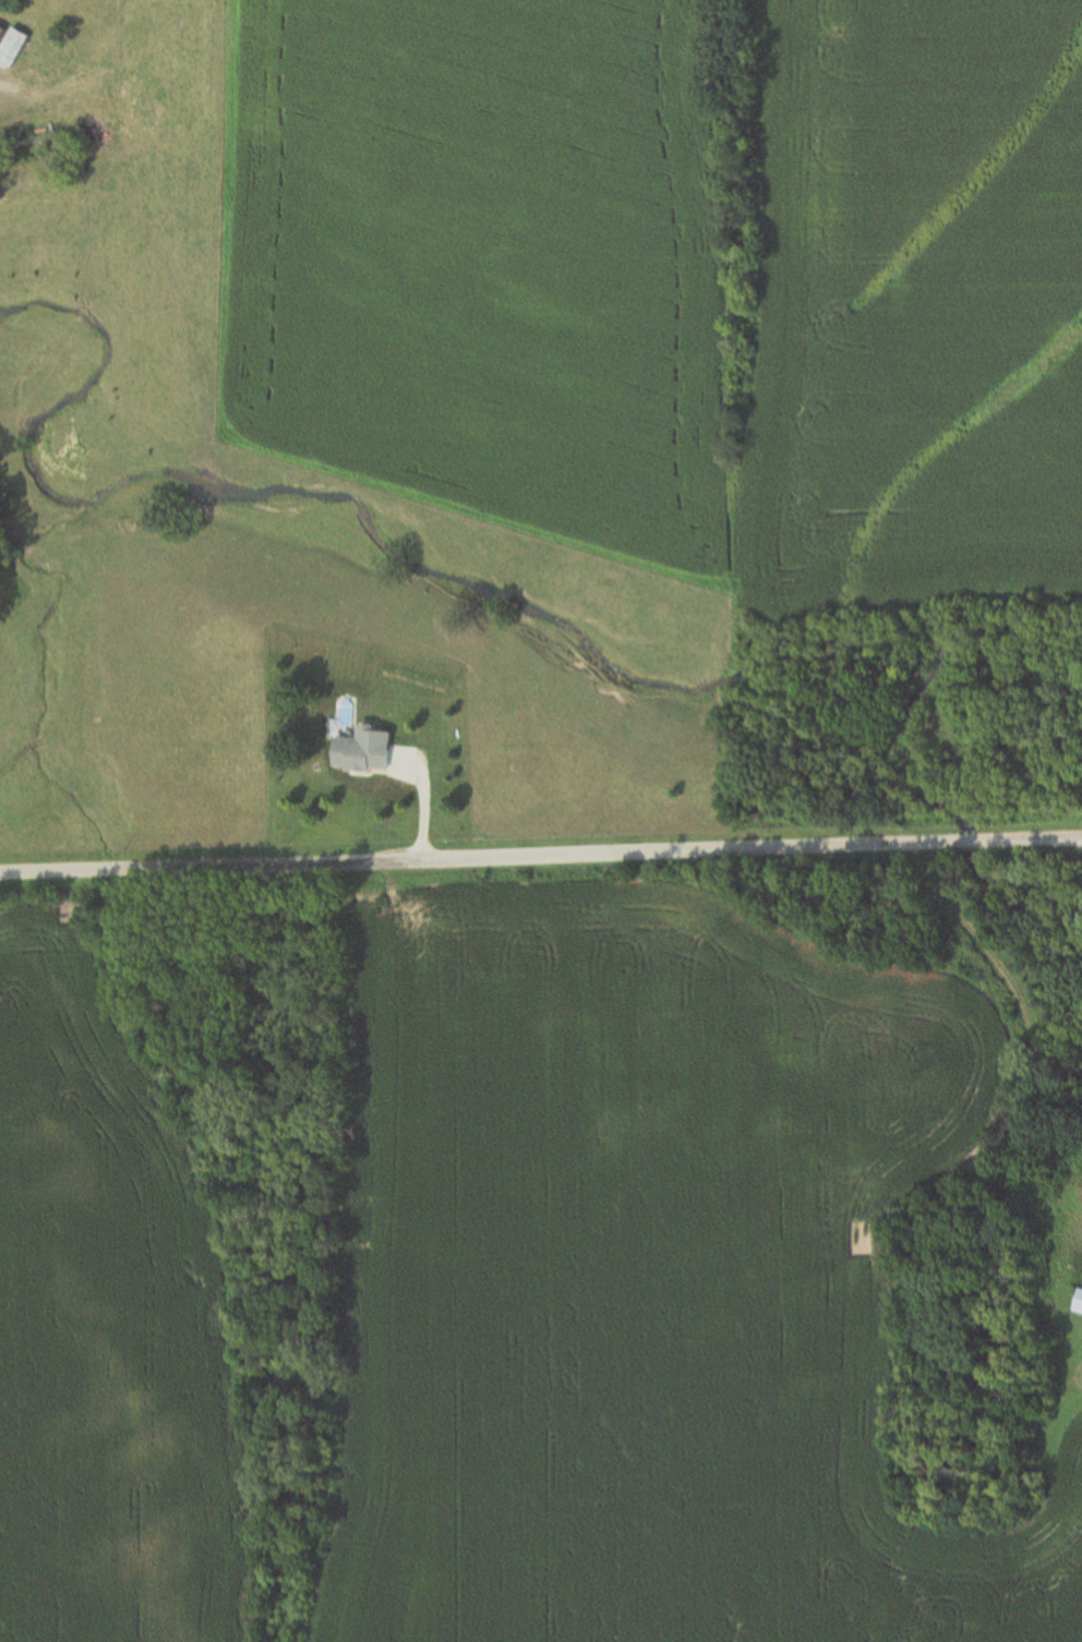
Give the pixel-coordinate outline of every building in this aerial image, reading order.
[(8,70),(0,65),(0,42),(9,27),(26,37),(8,70)] [(336,738),(334,771),(390,774),(392,733),(370,732),(370,739),(336,738)]
